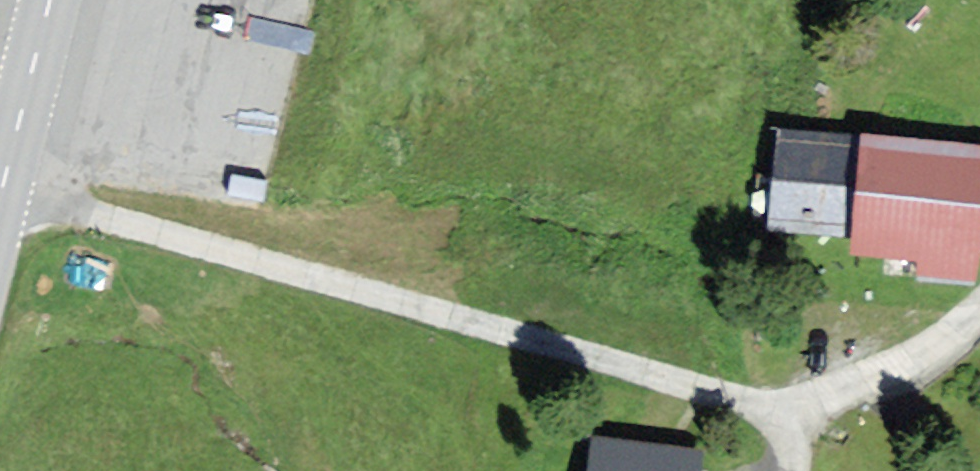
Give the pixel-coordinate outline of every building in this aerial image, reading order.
[(782,133),(774,225),(858,232),(856,253),(924,259),(923,270),(973,274),(979,189),(979,150),(782,133)] [(599,445),(595,470),(694,470),(696,458),(599,445)]
